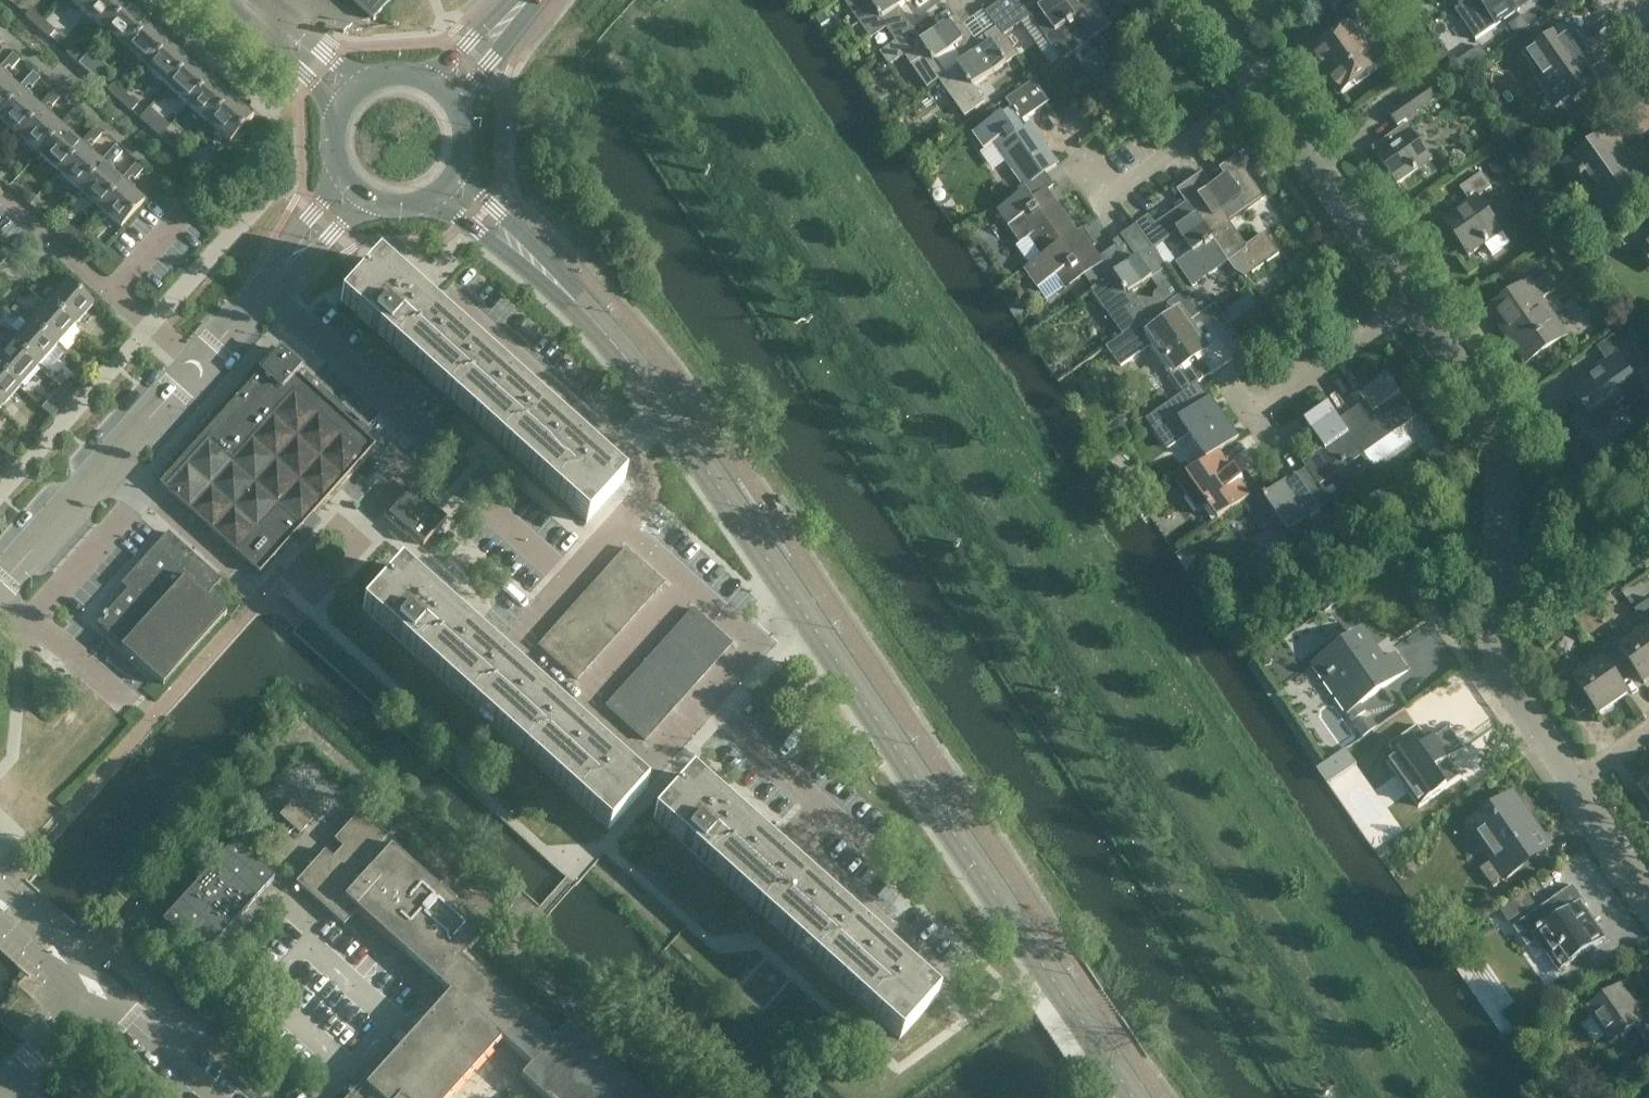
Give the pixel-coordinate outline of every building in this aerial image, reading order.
[(86,14),(99,0),(71,0),(86,14)] [(86,14),(107,32),(130,6),(124,0),(99,0),(86,14)] [(374,19),(390,0),(353,0),(374,19)] [(871,39),(887,28),(897,42),(915,30),(899,8),(910,0),(844,0),(871,39)] [(987,12),(998,27),(998,28),(1004,36),(1041,10),(1056,32),(1047,38),(1063,61),(1092,40),(1064,0),(1024,0),(1017,5),(1013,0),(1005,0),(987,12)] [(1092,40),(1112,26),(1093,0),(1064,0),(1092,40)] [(1299,59),(1329,102),(1392,58),(1363,16),(1375,8),(1369,0),(1360,0),(1336,17),(1345,29),(1347,28),(1351,33),(1345,37),(1340,30),(1299,59)] [(1459,7),(1455,10),(1476,40),(1518,11),(1511,0),(1454,0),(1459,7)] [(130,6),(107,32),(127,51),(151,25),(130,6)] [(38,27),(43,21),(31,10),(25,16),(38,27)] [(915,30),(897,42),(881,53),(895,73),(909,63),(927,89),(939,81),(982,51),(978,46),(958,18),(923,42),(915,30)] [(38,27),(49,37),(55,31),(43,21),(38,27)] [(151,25),(127,51),(148,69),(171,43),(151,25)] [(1497,43),(1507,35),(1502,27),(1491,35),(1497,43)] [(982,51),(939,81),(965,118),(985,104),(973,88),(1018,56),(1004,36),(998,28),(986,36),(988,39),(978,46),(982,51)] [(1575,101),(1600,83),(1590,68),(1595,65),(1573,33),(1558,44),(1553,37),(1528,55),(1539,70),(1533,74),(1555,105),(1570,95),(1575,101)] [(171,43),(148,69),(168,88),(192,61),(171,43)] [(79,64),(84,57),(72,46),(66,53),(79,64)] [(12,54),(6,61),(14,68),(20,61),(12,54)] [(79,64),(90,74),(96,68),(84,57),(79,64)] [(192,61),(168,88),(189,106),(212,80),(192,61)] [(2,73),(0,76),(0,117),(23,92),(2,73)] [(34,86),(40,79),(33,73),(27,79),(34,86)] [(212,80),(189,106),(209,124),(233,98),(212,80)] [(1027,118),(1050,102),(1035,81),(1007,100),(1013,108),(975,136),(985,151),(994,144),(1025,188),(1045,174),(1059,164),(1027,118)] [(113,83),(107,90),(120,101),(125,94),(113,83)] [(1398,126),(1437,98),(1428,86),(1389,113),(1398,126)] [(53,91),(48,98),(55,104),(61,98),(53,91)] [(23,92),(0,117),(0,119),(20,137),(43,111),(23,92)] [(125,94),(120,101),(131,111),(137,105),(125,94)] [(254,117),(233,98),(209,124),(230,143),(254,117)] [(74,109),(68,116),(75,123),(81,116),(74,109)] [(64,129),(43,111),(20,137),(40,156),(64,129)] [(161,137),(166,131),(154,120),(148,126),(161,137)] [(1397,185),(1432,160),(1407,124),(1372,149),(1397,185)] [(95,128),(89,134),(96,141),(102,134),(95,128)] [(85,148),(64,129),(40,156),(61,174),(85,148)] [(161,137),(172,148),(178,141),(166,131),(161,137)] [(1648,180),(1648,148),(1647,145),(1628,156),(1627,154),(1619,159),(1603,136),(1563,165),(1573,182),(1580,178),(1581,179),(1585,177),(1596,192),(1592,195),(1604,212),(1648,180)] [(115,146),(109,153),(117,159),(123,153),(115,146)] [(105,166),(85,148),(61,174),(81,193),(105,166)] [(202,174),(207,168),(195,157),(189,163),(202,174)] [(1470,201),(1443,220),(1469,256),(1504,231),(1479,196),(1492,187),(1514,172),(1504,158),(1482,173),(1461,188),(1470,201)] [(1203,174),(1179,190),(1229,262),(1248,248),(1222,212),(1240,199),(1246,207),(1262,196),(1236,159),(1221,169),(1227,178),(1213,188),(1203,174)] [(136,164),(130,171),(137,178),(143,171),(136,164)] [(126,185),(105,166),(81,193),(102,211),(126,185)] [(1058,193),(1045,174),(1025,188),(1018,192),(1022,197),(1000,212),(1010,227),(1019,221),(1044,257),(1078,233),(1053,197),(1058,193)] [(126,185),(102,211),(123,231),(147,204),(126,185)] [(1229,262),(1179,190),(1178,191),(1188,204),(1155,227),(1149,218),(1137,227),(1154,249),(1178,232),(1193,253),(1185,259),(1200,282),(1229,262)] [(56,215),(48,208),(41,215),(49,223),(56,215)] [(1632,241),(1646,231),(1639,222),(1625,232),(1632,241)] [(78,233),(70,225),(62,234),(70,242),(78,233)] [(1154,249),(1137,227),(1123,237),(1126,241),(1118,247),(1130,265),(1096,288),(1093,291),(1124,336),(1162,310),(1185,293),(1154,249)] [(1082,231),(1078,233),(1044,257),(1026,270),(1038,288),(1057,276),(1066,289),(1087,275),(1096,288),(1130,265),(1118,247),(1101,258),(1082,231)] [(105,247),(94,237),(87,246),(98,256),(105,247)] [(343,302),(342,303),(588,523),(618,488),(624,482),(623,481),(618,488),(437,324),(425,314),(417,307),(424,299),(409,285),(402,293),(391,283),(375,269),(381,262),(380,261),(369,273),(343,302)] [(1504,299),(1506,302),(1516,317),(1502,326),(1528,363),(1566,337),(1541,301),(1564,285),(1553,270),(1530,286),(1527,282),(1504,299)] [(68,282),(50,302),(49,303),(77,329),(79,327),(77,325),(94,306),(68,282)] [(29,291),(36,297),(42,290),(36,284),(29,291)] [(49,303),(30,324),(56,348),(75,328),(77,329),(49,303)] [(11,311),(18,317),(24,310),(18,304),(11,311)] [(1169,320),(1162,310),(1124,336),(1116,342),(1129,361),(1152,345),(1178,381),(1174,384),(1182,396),(1197,385),(1209,376),(1197,359),(1208,351),(1180,311),(1169,320)] [(30,324),(12,344),(38,368),(40,370),(43,368),(40,366),(56,348),(30,324)] [(1608,361),(1571,386),(1599,426),(1645,394),(1629,372),(1643,363),(1632,346),(1637,342),(1627,328),(1599,347),(1608,361)] [(0,357),(0,371),(19,389),(22,391),(24,388),(22,386),(38,368),(12,344),(0,357)] [(329,496),(365,456),(375,446),(319,396),(296,375),(301,370),(280,350),(159,485),(165,489),(168,492),(223,541),(235,553),(242,559),(259,574),(261,572),(301,527),(315,511),(329,496)] [(3,411),(5,409),(3,407),(19,389),(0,371),(0,408),(3,411)] [(1367,403),(1341,421),(1365,455),(1417,418),(1388,376),(1361,395),(1367,403)] [(1217,413),(1197,385),(1182,396),(1149,419),(1170,449),(1190,435),(1208,461),(1220,452),(1240,439),(1220,411),(1217,413)] [(72,398),(61,388),(42,409),(53,419),(72,398)] [(1330,405),(1306,422),(1325,449),(1303,463),(1307,469),(1320,486),(1365,455),(1341,421),(1330,405)] [(1251,497),(1220,452),(1208,461),(1178,482),(1199,512),(1209,505),(1219,520),(1243,503),(1251,497)] [(1261,490),(1251,497),(1243,503),(1261,529),(1278,517),(1290,534),(1332,504),(1330,500),(1320,486),(1307,469),(1266,497),(1261,490)] [(411,489),(388,515),(423,546),(446,521),(411,489)] [(167,533),(131,574),(129,576),(136,582),(98,625),(122,647),(121,649),(162,686),(225,615),(206,598),(221,581),(167,533)] [(625,548),(616,557),(636,575),(644,565),(625,548)] [(616,557),(608,567),(627,585),(636,575),(616,557)] [(644,565),(636,575),(655,592),(664,583),(644,565)] [(608,567),(599,577),(618,594),(627,585),(608,567)] [(400,568),(363,610),(608,830),(646,788),(645,788),(640,793),(439,613),(446,606),(431,593),(424,600),(396,574),(401,569),(400,568)] [(636,575),(627,585),(646,602),(655,592),(636,575)] [(599,577),(590,586),(609,604),(618,594),(599,577)] [(627,585),(618,594),(638,612),(646,602),(627,585)] [(590,586),(581,596),(601,614),(609,604),(590,586)] [(618,594),(609,604),(629,621),(638,612),(618,594)] [(581,596),(573,606),(592,623),(601,614),(581,596)] [(609,604),(601,614),(620,631),(629,621),(609,604)] [(573,606),(564,616),(583,633),(592,623),(573,606)] [(693,609),(684,619),(703,636),(712,627),(693,609)] [(601,614),(592,623),(611,641),(620,631),(601,614)] [(564,616),(555,625),(575,643),(583,633),(564,616)] [(1598,650),(1615,674),(1631,663),(1645,683),(1648,681),(1648,627),(1643,618),(1642,619),(1648,628),(1624,645),(1618,636),(1598,650)] [(684,619),(675,628),(695,646),(703,636),(684,619)] [(592,623),(583,633),(603,650),(611,641),(592,623)] [(555,625),(546,635),(566,652),(575,643),(555,625)] [(712,627),(703,636),(723,654),(731,644),(712,627)] [(675,628),(667,638),(686,655),(695,646),(675,628)] [(1359,632),(1313,665),(1325,682),(1335,697),(1347,714),(1408,671),(1396,654),(1382,664),(1359,632)] [(583,633),(575,643),(594,660),(603,650),(583,633)] [(538,645),(557,662),(566,652),(546,635),(538,645)] [(703,636),(695,646),(714,663),(723,654),(703,636)] [(667,638),(658,648),(677,665),(686,655),(667,638)] [(575,643),(566,652),(585,670),(594,660),(575,643)] [(695,646),(686,655),(705,673),(714,663),(695,646)] [(658,648),(649,657),(668,675),(677,665),(658,648)] [(1615,674),(1598,650),(1597,651),(1603,660),(1579,677),(1573,668),(1553,681),(1575,712),(1591,701),(1600,715),(1629,694),(1615,674)] [(566,652),(557,662),(576,680),(585,670),(566,652)] [(686,655),(677,665),(697,683),(705,673),(686,655)] [(649,657),(640,667),(660,685),(668,675),(649,657)] [(677,665),(668,675),(688,692),(697,683),(677,665)] [(640,667),(632,677),(651,694),(660,685),(640,667)] [(668,675),(660,685),(679,702),(688,692),(668,675)] [(632,677),(623,686),(642,704),(651,694),(632,677)] [(660,685),(651,694),(670,712),(679,702),(660,685)] [(623,686),(614,696),(634,714),(642,704),(623,686)] [(651,694),(642,704),(662,721),(670,712),(651,694)] [(605,706),(625,723),(634,714),(614,696),(605,706)] [(642,704),(634,714),(653,731),(662,721),(642,704)] [(1351,722),(1367,710),(1363,704),(1346,715),(1351,722)] [(634,714),(625,723),(644,741),(653,731),(634,714)] [(1396,755),(1387,761),(1419,806),(1461,777),(1449,759),(1463,750),(1449,730),(1435,740),(1430,732),(1425,736),(1419,727),(1418,726),(1390,746),(1396,755)] [(686,782),(653,819),(663,827),(899,1039),(937,997),(936,996),(931,1002),(730,822),(737,814),(722,801),(715,809),(687,783),(692,778),(691,777),(686,782)] [(1640,787),(1648,800),(1648,781),(1640,787)] [(1494,888),(1536,859),(1526,845),(1521,849),(1518,844),(1536,832),(1510,795),(1474,821),(1499,857),(1481,869),(1494,888)] [(299,834),(312,819),(292,801),(279,816),(299,834)] [(552,1027),(468,951),(485,932),(454,904),(456,902),(433,882),(431,883),(406,861),(410,857),(359,812),(334,840),(342,848),(333,858),(325,851),(296,883),(344,926),(357,910),(450,993),(423,1023),(421,1021),(407,1037),(409,1039),(380,1071),(376,1067),(348,1097),(448,1097),(501,1039),(531,1066),(521,1078),(543,1097),(655,1097),(649,1093),(646,1097),(621,1075),(623,1073),(599,1052),(598,1054),(567,1026),(560,1034),(552,1027)] [(1557,970),(1602,939),(1580,907),(1584,904),(1570,884),(1510,926),(1524,946),(1537,937),(1546,949),(1544,951),(1557,970)] [(1648,1045),(1648,1013),(1648,1014),(1625,981),(1586,1008),(1611,1044),(1636,1027),(1648,1045)]
